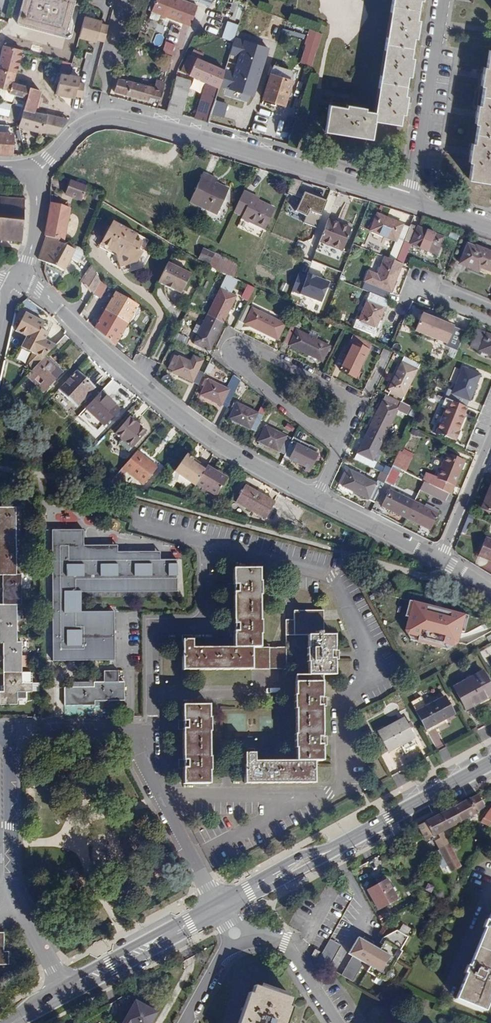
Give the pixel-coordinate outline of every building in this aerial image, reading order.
[(165,16),(190,25),(198,5),(183,0),(156,0),(151,13),(164,18),(165,16)] [(246,4),(236,0),(233,0),(227,17),(240,21),(246,4)] [(375,112),(365,110),(365,108),(346,105),(346,107),(329,105),(325,131),(371,138),(374,120),(399,124),(401,113),(403,114),(406,95),(404,95),(407,75),(409,76),(412,57),(410,57),(413,38),(416,38),(418,20),(416,19),(418,0),(393,0),(375,112)] [(105,21),(85,16),(79,40),(99,45),(100,40),(106,42),(110,27),(104,26),(105,21)] [(234,42),(240,25),(228,20),(222,38),(234,42)] [(315,66),(322,32),(309,30),(302,63),(315,66)] [(231,93),(253,100),(269,46),(247,39),(231,93)] [(164,53),(173,55),(176,44),(167,42),(164,53)] [(34,111),(36,106),(38,98),(40,91),(13,83),(15,72),(15,49),(3,45),(0,58),(0,86),(9,89),(8,93),(26,98),(24,108),(34,111)] [(468,179),(490,183),(490,51),(488,51),(486,68),(483,67),(480,86),(483,87),(480,106),(477,106),(475,124),(477,124),(474,144),(471,143),(468,162),(471,162),(468,179)] [(166,53),(162,71),(170,73),(174,55),(166,53)] [(207,122),(208,120),(224,70),(189,55),(181,71),(189,75),(188,76),(206,83),(196,116),(200,117),(206,121),(206,122),(207,122)] [(58,83),(56,95),(74,97),(76,86),(77,86),(79,77),(58,73),(56,83),(58,83)] [(270,74),(262,98),(284,105),(292,81),(270,74)] [(190,80),(176,76),(167,111),(181,115),(190,80)] [(156,99),(160,100),(164,81),(157,80),(155,87),(147,85),(136,83),(119,79),(115,92),(149,101),(150,100),(150,98),(156,99)] [(8,93),(9,89),(0,86),(0,98),(6,100),(8,93)] [(56,135),(68,120),(55,116),(34,111),(24,108),(20,125),(25,127),(44,133),(56,135)] [(68,120),(69,119),(64,114),(56,112),(55,116),(68,120)] [(253,129),(265,133),(269,120),(257,115),(253,129)] [(12,154),(12,133),(0,132),(0,154),(12,154)] [(190,202),(217,215),(229,189),(215,183),(217,180),(203,173),(190,202)] [(298,195),(303,181),(295,177),(290,192),(298,195)] [(80,200),(85,186),(70,180),(65,194),(80,200)] [(254,185),(246,181),(237,202),(244,206),(243,208),(267,219),(276,198),(259,191),(253,188),(254,185)] [(329,199),(307,191),(298,211),(307,215),(306,223),(317,227),(329,199)] [(24,198),(0,196),(0,240),(21,241),(24,198)] [(65,207),(51,203),(45,236),(47,236),(63,241),(69,209),(65,207)] [(371,293),(388,299),(402,264),(396,261),(400,251),(404,241),(410,228),(377,214),(370,231),(396,242),(390,259),(385,257),(378,275),(369,271),(365,281),(374,285),(371,293)] [(104,239),(111,226),(99,220),(92,233),(104,239)] [(329,220),(321,242),(342,251),(350,228),(329,220)] [(113,222),(111,226),(104,239),(99,248),(108,253),(106,257),(115,262),(119,271),(137,263),(145,247),(141,245),(142,243),(139,241),(138,243),(134,242),(138,235),(113,222)] [(412,224),(410,228),(404,241),(437,254),(444,238),(412,224)] [(85,251),(84,249),(63,241),(47,236),(38,259),(63,271),(70,259),(77,263),(85,251)] [(476,245),(475,247),(468,244),(459,264),(478,272),(480,268),(490,272),(490,252),(476,245)] [(209,265),(213,256),(201,250),(197,260),(209,265)] [(396,261),(402,264),(406,253),(400,251),(396,261)] [(190,273),(168,262),(158,282),(165,284),(165,285),(174,289),(181,292),(190,273)] [(99,281),(92,265),(83,278),(86,281),(84,283),(92,293),(93,294),(100,282),(99,281)] [(309,277),(303,274),(296,292),(322,302),(330,282),(309,274),(309,277)] [(237,280),(228,275),(221,289),(230,294),(237,280)] [(100,282),(93,294),(100,298),(107,286),(100,282)] [(254,288),(251,286),(248,285),(242,298),(248,300),(254,288)] [(235,297),(230,294),(221,289),(218,295),(213,304),(208,315),(222,323),(235,297)] [(106,311),(127,324),(138,305),(116,292),(109,304),(106,310),(106,311)] [(213,304),(218,295),(212,292),(208,301),(213,304)] [(359,322),(369,326),(376,329),(388,299),(371,293),(359,322)] [(238,321),(277,340),(285,324),(246,306),(238,321)] [(102,317),(95,328),(115,345),(127,324),(106,311),(106,310),(102,317)] [(20,323),(18,326),(15,331),(26,337),(20,347),(36,356),(37,355),(43,358),(45,356),(54,346),(55,345),(45,340),(48,333),(41,329),(44,323),(25,313),(20,323)] [(447,346),(457,350),(464,332),(422,314),(415,331),(448,345),(447,346)] [(210,349),(222,323),(208,315),(202,327),(199,334),(195,341),(204,346),(210,349)] [(367,332),(369,326),(359,322),(356,321),(354,327),(367,332)] [(199,334),(202,327),(196,325),(193,332),(199,334)] [(317,340),(308,336),(291,327),(284,343),(322,361),(329,346),(317,340)] [(490,355),(490,335),(477,329),(470,346),(490,355)] [(311,330),(308,336),(317,340),(319,334),(311,330)] [(189,339),(177,333),(173,340),(186,346),(189,339)] [(372,343),(351,333),(348,339),(353,343),(348,355),(344,363),(340,370),(356,378),(372,343)] [(70,340),(65,335),(55,345),(54,346),(59,351),(70,340)] [(338,360),(344,363),(348,355),(342,352),(338,360)] [(174,369),(179,358),(173,355),(168,366),(174,369)] [(43,358),(27,376),(45,393),(62,372),(45,356),(43,358)] [(179,357),(179,358),(174,369),(172,372),(198,385),(204,373),(198,370),(203,361),(194,356),(191,362),(179,357)] [(419,364),(404,357),(389,389),(404,396),(419,364)] [(450,400),(467,407),(479,375),(463,368),(450,400)] [(76,371),(58,390),(77,406),(94,388),(76,371)] [(227,408),(240,380),(234,375),(228,389),(208,380),(205,387),(201,395),(227,408)] [(100,392),(85,409),(104,426),(119,410),(100,392)] [(390,392),(388,396),(401,402),(403,399),(390,392)] [(386,395),(372,423),(370,427),(385,435),(399,407),(401,402),(388,396),(386,395)] [(437,432),(454,439),(458,430),(467,407),(450,400),(443,418),(440,425),(437,432)] [(255,432),(263,416),(258,414),(237,404),(236,405),(234,409),(229,419),(234,421),(255,432)] [(258,414),(263,416),(266,409),(261,407),(258,414)] [(434,422),(440,425),(443,418),(437,416),(434,422)] [(146,431),(129,417),(115,434),(131,448),(146,431)] [(262,444),(285,455),(290,441),(292,439),(265,426),(258,442),(259,442),(262,444)] [(365,438),(369,429),(364,426),(360,435),(365,438)] [(385,435),(370,427),(369,429),(365,438),(354,459),(370,467),(385,435)] [(292,439),(290,441),(316,453),(318,450),(293,437),(292,439)] [(290,441),(285,455),(283,457),(289,460),(306,467),(310,470),(315,459),(316,456),(317,454),(316,453),(290,441)] [(408,471),(414,454),(401,448),(394,465),(408,471)] [(157,467),(137,451),(119,473),(122,475),(123,476),(127,472),(143,485),(157,467)] [(434,486),(450,494),(464,461),(447,454),(434,486)] [(173,473),(195,486),(204,470),(196,466),(191,463),(192,460),(183,455),(173,473)] [(195,486),(194,487),(214,499),(226,479),(217,473),(216,475),(212,472),(212,470),(206,466),(204,470),(195,486)] [(400,470),(392,466),(388,475),(385,481),(393,485),(400,470)] [(343,486),(376,501),(384,484),(377,480),(375,482),(350,471),(343,486)] [(377,480),(384,484),(385,481),(388,475),(381,472),(377,480)] [(446,503),(450,494),(434,486),(432,485),(428,494),(446,503)] [(481,508),(490,511),(490,512),(490,485),(481,508)] [(275,502),(245,486),(236,503),(266,519),(275,502)] [(382,506),(406,518),(414,502),(390,490),(382,506)] [(20,498),(1,498),(1,507),(0,507),(0,575),(2,575),(2,604),(0,604),(0,642),(3,643),(3,692),(0,692),(0,705),(17,704),(17,692),(32,692),(32,683),(21,683),(21,642),(17,642),(16,605),(21,605),(20,574),(16,575),(16,508),(20,508),(20,498)] [(414,502),(406,518),(430,529),(438,513),(414,502)] [(490,511),(481,508),(480,512),(488,516),(490,511)] [(87,528),(53,528),(54,660),(117,659),(116,611),(82,612),(82,590),(179,590),(179,559),(162,559),(162,550),(119,551),(119,545),(87,545),(87,528)] [(490,560),(490,540),(486,538),(479,555),(490,560)] [(259,569),(233,570),(233,585),(237,585),(237,592),(233,592),(233,625),(237,625),(237,631),(234,631),(234,648),(192,648),(192,640),(182,640),(182,671),(286,669),(285,647),(260,648),(260,635),(261,635),(261,620),(260,620),(260,596),(261,596),(261,582),(260,582),(259,569)] [(411,607),(392,602),(390,611),(408,615),(411,607)] [(255,761),(255,753),(244,754),(245,784),(314,783),(314,761),(322,761),(322,744),(318,744),(318,738),(322,737),(322,705),(318,705),(318,699),(322,698),(322,675),(335,675),(334,659),(331,659),(331,652),(334,652),(334,635),(323,635),(323,611),(293,611),(294,620),(286,621),(286,636),(307,636),(307,648),(306,648),(307,662),(308,662),(308,675),(294,675),(295,695),(294,695),(294,709),(295,709),(295,734),(294,748),(296,748),(296,761),(255,761)] [(482,672),(454,687),(466,710),(490,696),(490,687),(482,672)] [(124,683),(94,683),(94,687),(64,687),(64,706),(95,705),(95,701),(124,701),(124,683)] [(413,701),(417,710),(428,705),(423,696),(413,701)] [(454,714),(444,697),(417,712),(427,729),(454,714)] [(209,705),(182,706),(182,722),(186,722),(186,729),(183,729),(183,761),(187,761),(187,768),(183,768),(183,784),(210,784),(210,771),(211,771),(211,757),(209,756),(209,733),(210,731),(210,718),(209,718),(209,705)] [(415,738),(410,729),(406,722),(404,718),(378,733),(388,752),(401,745),(413,738),(415,738)] [(438,749),(445,745),(436,727),(428,731),(438,749)] [(414,742),(413,738),(401,745),(402,748),(414,742)] [(484,807),(481,800),(478,794),(449,809),(456,824),(477,813),(475,811),(484,807)] [(418,825),(421,832),(425,839),(432,836),(441,853),(451,848),(442,831),(456,824),(449,809),(418,825)] [(489,827),(490,825),(490,822),(484,818),(481,823),(489,827)] [(441,853),(450,872),(461,866),(451,848),(441,853)] [(397,898),(387,880),(368,891),(378,909),(397,898)] [(469,966),(467,966),(465,972),(466,973),(456,999),(485,1011),(490,997),(490,914),(488,921),(486,920),(483,927),(485,928),(469,966)] [(377,949),(368,966),(369,966),(366,971),(383,981),(401,950),(399,950),(407,936),(395,929),(385,935),(380,944),(381,945),(378,950),(377,949)] [(8,965),(8,952),(3,952),(3,932),(0,933),(0,965),(8,965)] [(363,937),(361,940),(370,945),(372,942),(363,937)] [(330,964),(341,944),(331,938),(320,958),(330,964)] [(347,954),(368,966),(377,949),(370,945),(361,940),(356,938),(347,954)] [(254,985),(251,994),(248,993),(238,1022),(287,1022),(292,1008),(290,1007),(292,998),(254,985)] [(157,1012),(135,1001),(123,1022),(151,1022),(157,1012)]
